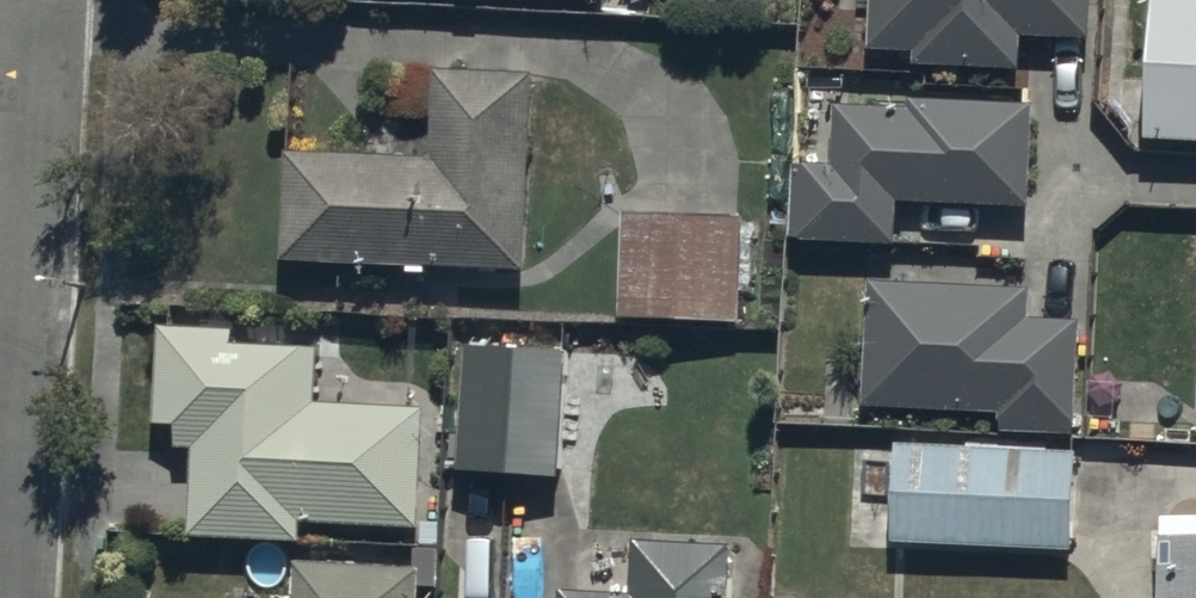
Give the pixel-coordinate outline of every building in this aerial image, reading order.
[(869,40),(919,42),(918,54),(1019,58),(1020,25),(1090,28),(1091,0),(871,0),(869,40)] [(1146,128),(1195,130),(1195,0),(1152,0),(1146,128)] [(290,142),(286,249),(526,257),(532,59),(432,56),(429,147),(290,142)] [(897,190),(1026,194),(1030,94),(908,90),(907,101),(835,99),(833,153),(793,152),(790,230),(896,234),(897,190)] [(743,205),(625,204),(624,307),(742,308),(743,205)] [(1027,279),(867,270),(860,396),(1002,404),(1001,419),(1074,423),(1080,311),(1026,308),(1027,279)] [(234,315),(159,314),(157,413),(178,413),(178,436),(195,437),(193,526),(300,527),(300,512),(421,514),(423,398),(314,396),(315,335),(234,334),(234,315)] [(569,340),(467,334),(459,458),(562,464),(569,340)] [(893,534),(1073,538),(1075,437),(895,433),(893,534)] [(1161,505),(1164,597),(1195,597),(1195,503),(1161,505)] [(727,534),(634,530),(631,588),(560,585),(560,597),(724,597),(727,534)] [(419,564),(419,558),(299,553),(297,597),(417,597),(419,564)]
